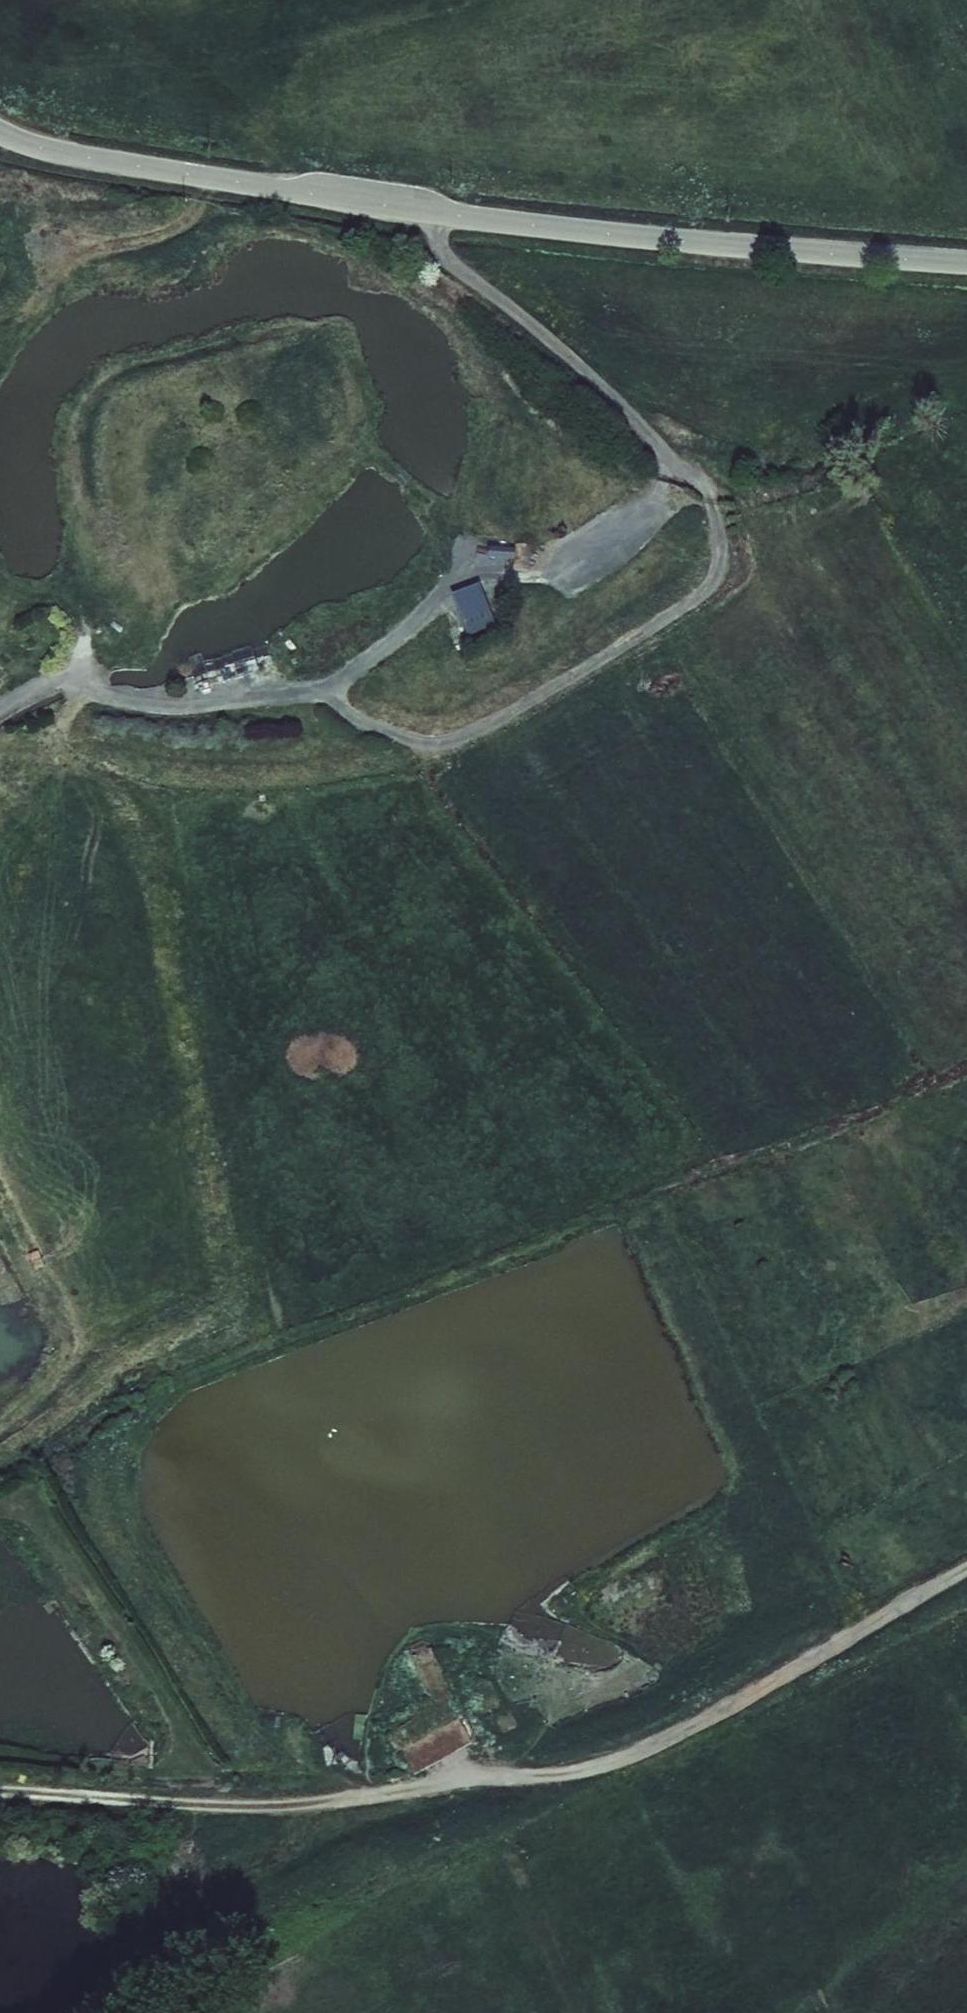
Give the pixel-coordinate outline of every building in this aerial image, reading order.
[(515,549),(490,547),(489,559),(515,560),(515,549)] [(480,584),(454,594),(470,638),(497,628),(480,584)]
